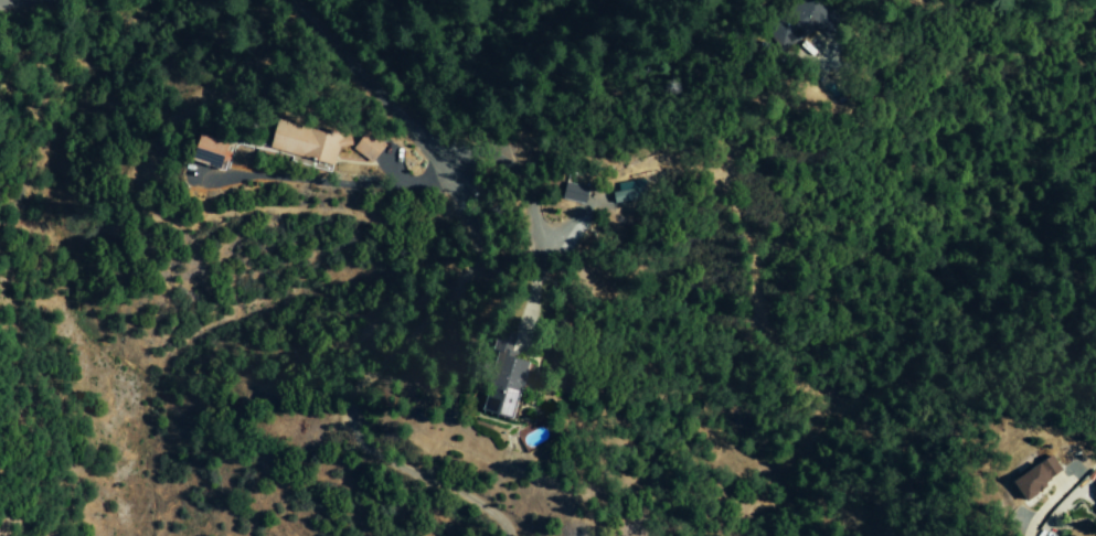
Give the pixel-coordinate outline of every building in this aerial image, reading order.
[(771,49),(820,28),(809,2),(760,23),(771,49)] [(261,152),(327,168),(333,141),(267,125),(261,152)] [(346,151),(366,165),(379,147),(359,133),(346,151)] [(219,168),(226,151),(192,137),(182,160),(210,172),(213,165),(219,168)] [(612,194),(604,196),(606,208),(638,201),(634,182),(610,187),(612,194)] [(553,201),(576,207),(581,190),(557,184),(553,201)] [(505,418),(520,360),(503,356),(509,335),(497,332),(495,342),(490,340),(472,409),(505,418)] [(1055,473),(1045,454),(1002,478),(1013,497),(1055,473)] [(1095,506),(1095,484),(1085,494),(1095,506)]
